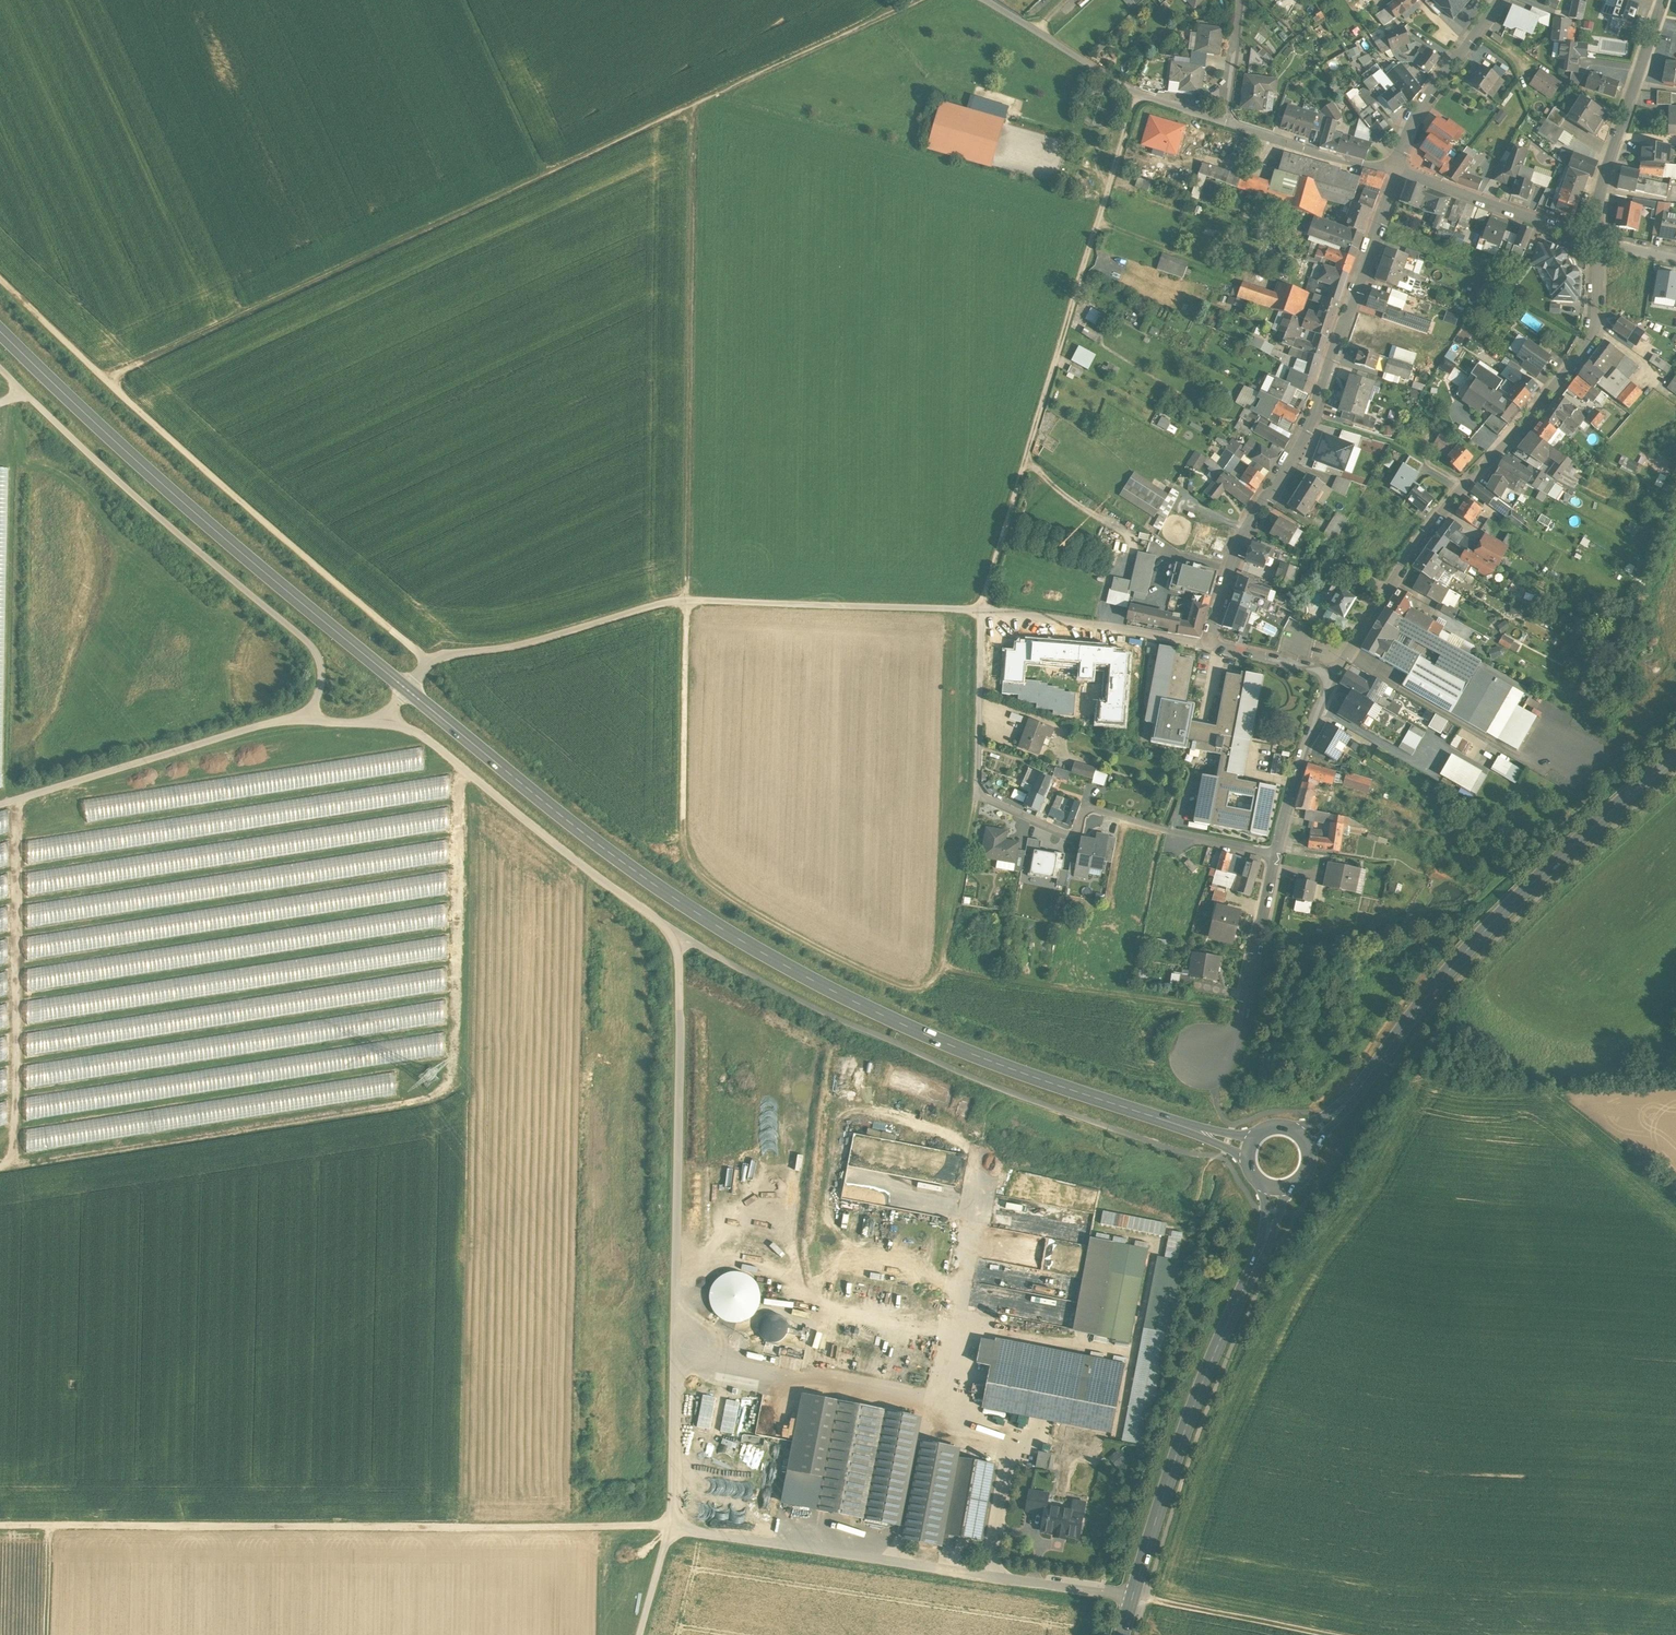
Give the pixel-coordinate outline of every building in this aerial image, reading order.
[(1141,0),(1124,0),(1132,9),(1141,0)] [(1188,1),(1195,8),(1204,0),(1190,0),(1188,1)] [(1387,7),(1395,18),(1401,14),(1405,20),(1417,8),(1414,4),(1418,0),(1398,0),(1387,7)] [(1433,0),(1427,0),(1425,2),(1438,16),(1443,11),(1442,10),(1443,9),(1433,0)] [(1453,0),(1433,0),(1443,9),(1442,10),(1443,11),(1453,19),(1462,8),(1453,0)] [(1462,8),(1470,0),(1453,0),(1462,8)] [(1612,17),(1621,20),(1620,22),(1631,26),(1635,14),(1634,14),(1637,5),(1622,0),(1618,0),(1612,17)] [(1582,3),(1573,1),(1570,18),(1581,20),(1584,3),(1582,3)] [(1360,3),(1355,7),(1359,13),(1364,9),(1360,3)] [(1387,7),(1376,15),(1384,26),(1395,18),(1387,7)] [(1550,15),(1532,7),(1529,15),(1538,19),(1536,23),(1549,28),(1550,15)] [(1529,15),(1512,8),(1504,27),(1511,30),(1515,28),(1531,35),(1536,23),(1538,19),(1529,15)] [(1568,20),(1554,19),(1552,41),(1560,42),(1565,43),(1566,39),(1567,27),(1568,20)] [(1222,29),(1199,26),(1196,50),(1196,52),(1206,53),(1206,52),(1207,52),(1219,54),(1222,29)] [(1575,28),(1567,27),(1566,39),(1573,40),(1575,28)] [(1405,28),(1393,32),(1392,29),(1385,32),(1387,38),(1392,49),(1410,43),(1405,28)] [(1504,41),(1494,34),(1491,39),(1501,46),(1504,41)] [(1387,38),(1375,44),(1382,53),(1392,49),(1387,38)] [(1576,44),(1565,43),(1560,42),(1558,60),(1559,60),(1566,61),(1565,68),(1565,72),(1571,73),(1576,73),(1576,72),(1578,58),(1575,57),(1576,44)] [(1587,45),(1577,44),(1575,56),(1585,57),(1587,45)] [(1351,61),(1362,56),(1357,46),(1347,51),(1351,61)] [(1428,50),(1423,46),(1418,52),(1419,53),(1424,56),(1428,50)] [(1265,61),(1252,49),(1250,65),(1264,66),(1265,61)] [(1196,50),(1192,50),(1191,58),(1206,60),(1207,52),(1206,52),(1206,53),(1196,52),(1196,50)] [(1439,57),(1428,50),(1424,56),(1417,66),(1419,68),(1428,74),(1439,57)] [(1374,73),(1380,66),(1366,53),(1352,67),(1362,76),(1369,68),(1374,73)] [(1424,56),(1419,53),(1413,61),(1413,63),(1417,66),(1424,56)] [(1206,60),(1191,58),(1190,66),(1201,67),(1201,68),(1205,68),(1206,60)] [(1566,61),(1559,60),(1558,67),(1565,68),(1566,61)] [(1667,62),(1665,74),(1664,83),(1675,86),(1675,64),(1667,62)] [(1190,66),(1172,63),(1170,77),(1182,79),(1180,90),(1192,92),(1197,92),(1201,68),(1201,67),(1190,66)] [(1505,72),(1495,65),(1490,72),(1498,77),(1498,78),(1500,79),(1505,72)] [(1399,66),(1388,76),(1395,85),(1407,76),(1399,66)] [(1490,72),(1482,66),(1475,75),(1477,76),(1471,84),(1486,94),(1498,78),(1498,77),(1490,72)] [(1428,74),(1419,68),(1418,69),(1426,77),(1428,74)] [(1395,87),(1381,70),(1367,80),(1380,99),(1382,97),(1395,87)] [(1560,85),(1541,72),(1532,86),(1551,98),(1560,85)] [(1576,73),(1571,73),(1570,82),(1577,87),(1584,75),(1576,72),(1576,73)] [(1420,90),(1409,74),(1407,76),(1395,85),(1410,103),(1420,90)] [(1600,77),(1591,74),(1587,85),(1596,88),(1600,77)] [(1182,79),(1170,77),(1170,80),(1169,92),(1191,94),(1192,92),(1180,90),(1182,79)] [(1277,81),(1247,77),(1242,108),(1263,111),(1266,93),(1275,94),(1277,81)] [(1619,83),(1600,77),(1596,88),(1595,91),(1614,97),(1619,83)] [(1352,91),(1346,95),(1359,114),(1360,114),(1371,106),(1376,101),(1365,87),(1358,93),(1356,91),(1352,91)] [(1407,102),(1395,87),(1382,97),(1394,112),(1407,102)] [(1671,92),(1657,91),(1657,104),(1671,105),(1671,92)] [(968,112),(1004,122),(1008,109),(972,98),(968,112)] [(1292,101),(1284,98),(1278,117),(1284,119),(1288,107),(1290,108),(1292,101)] [(1581,99),(1568,119),(1593,135),(1603,121),(1601,120),(1605,114),(1581,99)] [(1332,103),(1319,111),(1327,120),(1336,122),(1342,117),(1332,103)] [(991,167),(1004,122),(968,112),(942,104),(929,149),(991,167)] [(1376,113),(1371,106),(1360,114),(1370,127),(1383,118),(1378,112),(1376,113)] [(1290,108),(1288,107),(1284,119),(1281,128),(1295,132),(1302,112),(1290,108)] [(1327,120),(1319,111),(1316,108),(1313,115),(1315,116),(1311,129),(1324,134),(1324,132),(1327,120)] [(1567,116),(1554,109),(1546,119),(1560,128),(1567,116)] [(1313,115),(1302,112),(1295,132),(1308,137),(1311,129),(1315,116),(1313,115)] [(1150,117),(1142,145),(1176,155),(1185,127),(1150,117)] [(1383,118),(1370,127),(1380,141),(1392,130),(1383,118)] [(1445,125),(1437,119),(1428,133),(1431,135),(1446,146),(1456,133),(1445,125)] [(1560,128),(1546,119),(1538,133),(1554,144),(1563,130),(1560,128)] [(1336,122),(1327,120),(1324,132),(1333,134),(1334,131),(1336,122)] [(1465,131),(1449,120),(1445,125),(1456,133),(1461,137),(1465,131)] [(1365,123),(1359,127),(1370,134),(1372,132),(1365,123)] [(1333,134),(1324,132),(1324,134),(1323,137),(1321,136),(1320,141),(1321,141),(1320,148),(1336,153),(1339,144),(1331,142),(1333,134)] [(1336,134),(1333,134),(1331,142),(1339,144),(1336,153),(1344,155),(1349,138),(1336,134)] [(1446,146),(1431,135),(1422,148),(1428,153),(1440,162),(1441,161),(1450,149),(1446,146)] [(1371,144),(1349,138),(1344,155),(1363,160),(1371,144)] [(1666,147),(1642,145),(1641,163),(1665,165),(1666,147)] [(1573,155),(1561,150),(1557,160),(1568,168),(1573,155)] [(1517,153),(1513,152),(1513,154),(1510,155),(1511,157),(1506,166),(1500,178),(1507,180),(1508,178),(1510,177),(1516,179),(1520,169),(1525,153),(1519,151),(1517,153)] [(1440,162),(1428,153),(1424,158),(1438,168),(1442,162),(1441,161),(1440,162)] [(1470,159),(1462,153),(1457,160),(1467,167),(1472,160),(1470,159)] [(1339,170),(1283,154),(1277,172),(1293,177),(1294,176),(1331,188),(1334,189),(1339,172),(1339,170)] [(1597,163),(1574,154),(1573,155),(1568,168),(1569,169),(1588,176),(1592,177),(1597,163)] [(1446,176),(1446,177),(1456,184),(1463,175),(1468,167),(1467,167),(1457,160),(1452,168),(1446,176)] [(1452,168),(1445,163),(1439,172),(1446,176),(1452,168)] [(1641,163),(1639,169),(1649,171),(1649,170),(1651,170),(1652,168),(1654,168),(1653,175),(1663,177),(1665,165),(1641,163)] [(1230,173),(1203,164),(1192,196),(1200,198),(1207,177),(1226,184),(1230,173)] [(1499,164),(1490,179),(1498,183),(1500,178),(1506,166),(1499,164)] [(1665,165),(1663,177),(1675,179),(1675,166),(1665,165)] [(1377,173),(1363,168),(1359,178),(1358,183),(1365,185),(1368,178),(1374,180),(1377,173)] [(1639,171),(1622,168),(1617,188),(1635,193),(1635,192),(1636,191),(1638,179),(1639,171)] [(1533,173),(1520,169),(1516,179),(1511,196),(1526,201),(1531,185),(1530,184),(1533,173)] [(1588,176),(1569,169),(1560,194),(1562,194),(1579,201),(1588,176)] [(1293,177),(1277,172),(1274,189),(1241,177),(1237,188),(1287,206),(1293,177)] [(1359,178),(1339,172),(1334,189),(1354,196),(1358,183),(1359,178)] [(1385,175),(1377,173),(1374,180),(1368,178),(1365,185),(1380,189),(1385,175)] [(1551,179),(1533,173),(1530,184),(1531,185),(1546,190),(1551,179)] [(1481,182),(1463,175),(1456,184),(1478,191),(1481,182)] [(1331,188),(1294,176),(1293,177),(1287,206),(1316,217),(1320,218),(1327,199),(1327,198),(1331,188)] [(1662,184),(1638,179),(1636,191),(1659,195),(1662,184)] [(1406,182),(1398,203),(1418,209),(1423,197),(1426,189),(1406,182)] [(1669,185),(1662,184),(1659,195),(1667,197),(1669,185)] [(1334,189),(1331,188),(1327,198),(1327,199),(1350,206),(1352,201),(1354,196),(1334,189)] [(1450,198),(1426,189),(1423,197),(1447,206),(1450,198)] [(1377,196),(1363,191),(1359,203),(1358,206),(1372,210),(1377,196)] [(1549,196),(1543,194),(1538,204),(1545,207),(1548,199),(1549,196)] [(1579,201),(1562,194),(1559,203),(1548,199),(1545,207),(1556,210),(1556,211),(1573,217),(1579,201)] [(1447,206),(1423,197),(1418,209),(1443,218),(1447,206)] [(1658,202),(1634,198),(1633,204),(1638,205),(1638,206),(1652,208),(1657,209),(1658,202)] [(1372,210),(1358,206),(1359,203),(1352,201),(1350,206),(1345,219),(1352,222),(1350,229),(1363,234),(1372,210)] [(1467,204),(1458,201),(1453,213),(1462,216),(1467,204)] [(1633,204),(1620,202),(1616,226),(1638,230),(1641,214),(1637,214),(1638,206),(1638,205),(1633,204)] [(1462,216),(1461,217),(1468,220),(1473,207),(1467,204),(1462,216)] [(1453,213),(1451,212),(1448,219),(1458,224),(1461,217),(1462,216),(1453,213)] [(1668,214),(1657,212),(1656,218),(1653,234),(1664,235),(1667,220),(1668,214)] [(1320,218),(1316,217),(1307,240),(1320,245),(1319,246),(1327,249),(1340,253),(1342,246),(1349,229),(1320,218)] [(1499,224),(1489,220),(1484,236),(1481,235),(1478,244),(1484,247),(1486,242),(1499,246),(1505,230),(1498,228),(1499,224)] [(1667,220),(1664,235),(1664,236),(1675,238),(1675,221),(1667,220)] [(1532,231),(1521,227),(1514,246),(1525,250),(1532,231)] [(1350,229),(1349,229),(1342,246),(1340,254),(1354,259),(1363,234),(1350,229)] [(1281,235),(1277,244),(1284,246),(1287,237),(1281,235)] [(1319,246),(1311,243),(1305,260),(1319,265),(1322,257),(1324,258),(1327,249),(1319,246)] [(1567,257),(1564,251),(1561,251),(1559,249),(1546,243),(1544,248),(1537,266),(1536,267),(1547,271),(1553,281),(1552,294),(1554,294),(1573,296),(1578,296),(1579,279),(1578,277),(1578,274),(1575,269),(1572,268),(1566,260),(1567,257)] [(1538,245),(1531,263),(1537,266),(1544,248),(1538,245)] [(1525,250),(1514,246),(1512,252),(1521,256),(1525,250)] [(1340,253),(1327,249),(1324,258),(1341,265),(1338,271),(1348,275),(1348,274),(1354,259),(1340,254),(1340,253)] [(1404,255),(1387,249),(1380,268),(1401,275),(1407,257),(1407,256),(1404,255)] [(1420,254),(1406,249),(1404,255),(1407,256),(1407,257),(1417,261),(1420,254)] [(1186,264),(1161,255),(1156,269),(1181,278),(1186,264)] [(1417,261),(1407,257),(1401,275),(1418,281),(1420,276),(1413,273),(1417,261)] [(1338,271),(1323,266),(1318,280),(1331,285),(1343,289),(1348,275),(1338,271)] [(1401,275),(1380,268),(1376,280),(1396,287),(1401,275)] [(1655,299),(1666,300),(1666,297),(1675,299),(1675,298),(1675,278),(1669,276),(1670,274),(1660,273),(1655,299)] [(1318,280),(1309,277),(1304,292),(1310,294),(1313,295),(1318,280)] [(1304,292),(1279,283),(1271,309),(1285,314),(1300,319),(1303,312),(1306,306),(1310,294),(1304,292)] [(1343,289),(1331,285),(1326,299),(1338,303),(1343,289)] [(1404,301),(1372,290),(1366,307),(1384,313),(1398,318),(1399,314),(1404,301)] [(1241,308),(1244,299),(1237,297),(1234,306),(1241,308)] [(1326,299),(1319,297),(1317,302),(1321,304),(1319,309),(1334,314),(1338,303),(1326,299)] [(1559,305),(1550,305),(1550,313),(1559,313),(1559,305)] [(1102,314),(1091,308),(1085,319),(1096,325),(1102,314)] [(1334,314),(1319,309),(1317,317),(1308,314),(1304,320),(1302,328),(1315,334),(1327,338),(1334,314)] [(1384,313),(1382,319),(1427,334),(1430,325),(1399,314),(1398,318),(1384,313)] [(1300,319),(1285,314),(1279,331),(1286,334),(1282,342),(1292,347),(1295,340),(1297,340),(1302,328),(1304,320),(1300,319)] [(1635,328),(1620,318),(1612,330),(1627,340),(1635,328)] [(1635,328),(1627,340),(1635,345),(1643,333),(1635,328)] [(1327,338),(1315,334),(1312,345),(1305,343),(1302,351),(1307,353),(1321,359),(1327,338)] [(1519,335),(1509,350),(1518,356),(1528,342),(1519,335)] [(1295,340),(1292,347),(1302,351),(1305,343),(1297,340),(1295,340)] [(1615,348),(1604,340),(1587,364),(1597,373),(1615,348)] [(1271,348),(1257,341),(1254,347),(1268,354),(1267,356),(1279,362),(1282,354),(1271,348)] [(1550,358),(1528,342),(1518,356),(1524,362),(1525,361),(1539,372),(1540,372),(1550,358)] [(1416,353),(1393,346),(1389,359),(1412,366),(1416,353)] [(1097,358),(1081,347),(1073,360),(1089,371),(1097,358)] [(1379,356),(1359,349),(1355,364),(1375,370),(1379,356)] [(1304,363),(1282,354),(1279,362),(1281,364),(1288,368),(1293,371),(1292,372),(1299,375),(1314,382),(1318,367),(1321,359),(1307,353),(1304,363)] [(1619,358),(1616,361),(1618,362),(1613,368),(1619,373),(1630,360),(1622,354),(1619,358)] [(1667,363),(1654,355),(1649,362),(1662,370),(1667,363)] [(1456,366),(1444,357),(1438,367),(1450,375),(1456,366)] [(1412,366),(1389,359),(1384,372),(1409,380),(1413,367),(1413,366),(1412,366)] [(1520,367),(1511,361),(1507,366),(1513,370),(1518,374),(1522,369),(1520,367)] [(1539,372),(1525,361),(1524,362),(1520,367),(1522,369),(1536,378),(1541,372),(1540,372),(1539,372)] [(1288,368),(1281,364),(1277,372),(1278,373),(1283,375),(1288,368)] [(1597,373),(1587,364),(1579,375),(1594,388),(1597,386),(1604,379),(1597,373)] [(1083,372),(1071,366),(1068,373),(1079,378),(1083,372)] [(1513,370),(1507,366),(1500,375),(1506,379),(1513,370)] [(1495,392),(1502,381),(1496,377),(1495,379),(1476,367),(1471,375),(1477,380),(1495,392)] [(1613,368),(1604,379),(1609,384),(1619,373),(1613,368)] [(1513,370),(1506,379),(1516,386),(1523,377),(1518,374),(1513,370)] [(1296,390),(1287,385),(1290,379),(1283,375),(1278,373),(1267,395),(1279,401),(1288,405),(1296,390)] [(1609,384),(1604,390),(1615,398),(1629,381),(1619,373),(1609,384)] [(1314,382),(1299,375),(1299,377),(1292,374),(1290,379),(1287,385),(1296,390),(1310,396),(1314,382)] [(1382,378),(1368,374),(1366,380),(1373,383),(1372,386),(1379,389),(1382,378)] [(1366,380),(1351,375),(1345,393),(1367,400),(1372,386),(1373,383),(1366,380)] [(1471,375),(1456,395),(1464,400),(1477,380),(1471,375)] [(1538,387),(1524,376),(1523,377),(1516,386),(1531,396),(1538,387)] [(1668,387),(1675,393),(1675,376),(1668,387)] [(1590,388),(1577,377),(1568,388),(1582,399),(1587,393),(1590,388)] [(1506,379),(1500,389),(1508,395),(1516,386),(1506,379)] [(1604,379),(1597,386),(1604,390),(1609,384),(1604,379)] [(1495,392),(1477,380),(1464,400),(1478,410),(1483,407),(1492,414),(1507,424),(1520,409),(1506,399),(1495,392)] [(1629,381),(1615,398),(1629,408),(1642,393),(1629,381)] [(1425,386),(1414,382),(1412,388),(1423,392),(1425,386)] [(1531,396),(1516,386),(1508,395),(1506,399),(1520,409),(1531,396)] [(1260,393),(1245,387),(1236,403),(1244,408),(1244,407),(1251,411),(1253,408),(1256,410),(1261,400),(1258,399),(1260,393)] [(1596,391),(1591,388),(1590,388),(1587,393),(1591,397),(1596,391)] [(1267,395),(1261,393),(1260,393),(1258,399),(1261,400),(1256,410),(1253,408),(1251,411),(1267,420),(1272,412),(1279,401),(1267,395)] [(1367,400),(1345,393),(1339,411),(1355,416),(1362,418),(1363,414),(1367,400)] [(1577,408),(1559,395),(1551,407),(1567,418),(1568,420),(1569,419),(1577,408)] [(1304,403),(1298,399),(1294,408),(1300,411),(1304,403)] [(1288,405),(1279,401),(1272,412),(1283,417),(1294,423),(1300,411),(1294,408),(1288,405)] [(1577,408),(1569,419),(1573,422),(1578,426),(1584,419),(1577,408)] [(1549,409),(1543,418),(1549,422),(1550,419),(1555,414),(1549,409)] [(1603,417),(1595,410),(1585,421),(1595,429),(1604,418),(1603,417)] [(1283,417),(1272,412),(1267,420),(1279,426),(1283,417)] [(1362,418),(1355,416),(1353,422),(1367,427),(1370,416),(1363,414),(1362,418)] [(1507,424),(1492,414),(1484,423),(1498,435),(1507,424)] [(1157,425),(1175,433),(1178,426),(1161,418),(1157,425)] [(1567,418),(1559,428),(1565,432),(1573,422),(1569,419),(1568,420),(1567,418)] [(1556,431),(1542,420),(1532,433),(1546,444),(1556,431)] [(1238,422),(1235,428),(1249,434),(1251,428),(1238,422)] [(1267,432),(1255,425),(1253,428),(1256,430),(1255,433),(1263,438),(1267,432)] [(1288,440),(1269,429),(1267,432),(1263,438),(1283,450),(1288,440)] [(1357,447),(1361,436),(1342,431),(1339,440),(1353,446),(1357,447)] [(1546,444),(1532,433),(1519,451),(1531,458),(1542,465),(1548,456),(1557,462),(1562,455),(1546,444)] [(1324,434),(1314,460),(1316,460),(1327,465),(1344,471),(1353,446),(1339,440),(1324,434)] [(1451,442),(1446,439),(1443,443),(1441,442),(1440,443),(1447,448),(1451,442)] [(1459,448),(1451,442),(1447,448),(1454,453),(1459,448)] [(1255,443),(1246,456),(1251,460),(1260,447),(1255,443)] [(1277,459),(1260,447),(1251,460),(1268,472),(1277,459)] [(1454,453),(1449,457),(1455,463),(1452,465),(1456,468),(1459,466),(1463,469),(1474,459),(1459,448),(1454,453)] [(1199,471),(1207,457),(1196,450),(1188,464),(1199,471)] [(1227,451),(1216,465),(1227,473),(1229,474),(1240,461),(1227,451)] [(1531,458),(1519,451),(1515,456),(1528,464),(1531,458)] [(1557,462),(1547,477),(1557,482),(1563,473),(1568,466),(1571,462),(1562,455),(1557,462)] [(1404,465),(1417,473),(1423,464),(1409,456),(1404,465)] [(1623,456),(1620,464),(1636,471),(1639,463),(1623,456)] [(1216,465),(1210,460),(1207,465),(1223,477),(1226,474),(1227,473),(1216,465)] [(1312,469),(1324,472),(1327,465),(1316,460),(1312,469)] [(1521,469),(1504,460),(1498,469),(1500,470),(1508,475),(1516,479),(1521,469)] [(1579,467),(1571,462),(1568,466),(1576,472),(1579,467)] [(1404,465),(1403,464),(1389,487),(1407,499),(1417,487),(1419,485),(1415,481),(1419,473),(1417,473),(1404,465)] [(1263,479),(1249,468),(1246,473),(1243,471),(1238,478),(1255,491),(1263,479)] [(1532,477),(1521,469),(1516,479),(1528,486),(1532,477)] [(1508,475),(1500,470),(1493,481),(1504,487),(1510,477),(1507,476),(1508,475)] [(1537,470),(1532,477),(1528,486),(1537,491),(1547,477),(1537,470)] [(1166,518),(1179,494),(1172,489),(1166,497),(1150,487),(1152,484),(1135,473),(1120,496),(1121,496),(1154,517),(1156,514),(1166,518)] [(1569,475),(1563,473),(1557,482),(1574,490),(1578,483),(1568,477),(1569,475)] [(1655,485),(1662,488),(1667,476),(1659,473),(1655,485)] [(1223,477),(1210,495),(1216,500),(1224,490),(1232,479),(1226,474),(1223,477)] [(1324,486),(1307,476),(1298,490),(1315,501),(1324,486)] [(1350,482),(1337,476),(1331,490),(1344,495),(1350,482)] [(1519,482),(1510,477),(1504,487),(1513,492),(1519,482)] [(1238,483),(1232,479),(1224,490),(1246,505),(1253,494),(1238,483)] [(1488,490),(1499,498),(1504,487),(1493,481),(1488,490)] [(1494,499),(1477,486),(1471,494),(1489,506),(1492,502),(1494,499)] [(1417,487),(1407,499),(1423,512),(1432,499),(1417,487)] [(1315,501),(1298,490),(1289,507),(1305,517),(1315,501)] [(1482,509),(1466,499),(1456,514),(1471,524),(1482,509)] [(1504,510),(1492,502),(1489,506),(1501,514),(1504,510)] [(1515,515),(1505,508),(1501,514),(1500,515),(1510,522),(1515,515)] [(1524,519),(1512,510),(1511,512),(1515,515),(1510,522),(1518,528),(1524,519)] [(1348,519),(1335,511),(1324,532),(1336,539),(1348,519)] [(1491,536),(1497,527),(1487,520),(1484,525),(1474,519),(1471,524),(1486,534),(1491,536)] [(1297,530),(1280,520),(1272,535),(1289,545),(1297,530)] [(1459,528),(1447,520),(1438,533),(1449,541),(1451,542),(1455,534),(1457,532),(1459,528)] [(1631,521),(1626,530),(1635,535),(1640,526),(1631,521)] [(1460,561),(1442,551),(1445,548),(1449,541),(1438,533),(1425,551),(1438,558),(1455,570),(1456,569),(1464,573),(1468,566),(1460,561)] [(1455,534),(1451,542),(1465,551),(1466,552),(1468,550),(1469,551),(1472,544),(1458,536),(1455,534)] [(1491,536),(1486,534),(1482,541),(1504,553),(1508,546),(1491,536)] [(1504,553),(1482,541),(1475,555),(1477,556),(1496,567),(1504,553)] [(1269,546),(1262,543),(1260,546),(1251,543),(1245,561),(1264,568),(1271,551),(1268,549),(1269,546)] [(1475,555),(1469,551),(1468,550),(1466,552),(1465,551),(1460,561),(1468,566),(1470,563),(1480,569),(1478,573),(1484,577),(1493,575),(1496,567),(1477,556),(1475,555)] [(1438,558),(1425,551),(1422,556),(1412,568),(1431,580),(1445,588),(1452,577),(1438,569),(1439,568),(1433,564),(1438,558)] [(1155,557),(1141,553),(1133,591),(1147,594),(1155,557)] [(1186,566),(1177,564),(1170,591),(1183,595),(1185,591),(1197,593),(1197,594),(1195,593),(1192,604),(1194,604),(1207,607),(1218,571),(1187,563),(1186,566)] [(1298,569),(1281,563),(1276,576),(1293,582),(1298,569)] [(1464,573),(1456,569),(1455,570),(1453,574),(1467,582),(1470,577),(1470,576),(1464,573)] [(1431,580),(1422,574),(1413,589),(1439,604),(1440,605),(1448,589),(1445,588),(1431,580)] [(1110,590),(1107,602),(1127,607),(1130,595),(1133,582),(1113,577),(1110,590)] [(1257,583),(1240,577),(1235,591),(1253,597),(1257,584),(1257,583)] [(1460,581),(1452,577),(1445,588),(1448,589),(1453,592),(1460,581)] [(1270,588),(1257,584),(1253,597),(1265,601),(1272,603),(1275,594),(1268,592),(1270,588)] [(1332,586),(1325,599),(1324,600),(1325,602),(1325,603),(1327,604),(1330,606),(1339,590),(1332,586)] [(1399,589),(1386,609),(1400,618),(1401,618),(1404,619),(1410,609),(1410,608),(1410,607),(1409,603),(1408,602),(1407,601),(1411,595),(1399,589)] [(1453,592),(1448,589),(1440,605),(1443,606),(1443,605),(1448,608),(1450,606),(1451,606),(1455,598),(1456,594),(1453,592)] [(1344,593),(1339,590),(1330,606),(1329,609),(1339,615),(1344,618),(1354,599),(1350,597),(1344,593)] [(1253,597),(1235,591),(1231,604),(1248,610),(1257,615),(1260,609),(1250,605),(1253,597)] [(1265,601),(1253,597),(1250,605),(1260,609),(1276,616),(1280,607),(1272,603),(1265,601)] [(1299,601),(1292,613),(1304,619),(1307,614),(1308,612),(1307,609),(1306,606),(1304,604),(1299,601)] [(1194,604),(1188,623),(1171,620),(1170,620),(1168,630),(1168,633),(1199,638),(1200,638),(1202,626),(1207,607),(1194,604)] [(1248,610),(1231,604),(1223,626),(1239,631),(1239,632),(1240,633),(1240,631),(1241,631),(1244,622),(1248,610)] [(1448,608),(1443,605),(1443,606),(1440,605),(1439,604),(1436,610),(1453,619),(1457,610),(1451,606),(1450,606),(1448,608)] [(1172,616),(1131,607),(1128,619),(1168,630),(1170,620),(1171,620),(1172,616)] [(1339,615),(1329,609),(1323,617),(1324,620),(1331,624),(1334,624),(1339,615)] [(1385,609),(1377,622),(1376,622),(1376,623),(1373,628),(1372,629),(1361,649),(1383,662),(1394,641),(1399,632),(1406,621),(1404,619),(1401,618),(1400,618),(1386,609),(1385,609)] [(1433,622),(1410,609),(1404,619),(1406,621),(1427,632),(1433,622)] [(1427,632),(1406,621),(1399,632),(1441,655),(1435,665),(1435,666),(1444,671),(1456,648),(1446,643),(1437,638),(1427,632)] [(1251,624),(1244,622),(1241,631),(1240,631),(1240,633),(1239,634),(1247,637),(1251,624)] [(1443,627),(1433,622),(1427,632),(1437,638),(1441,631),(1443,627)] [(1450,636),(1441,631),(1437,638),(1446,643),(1450,636)] [(1502,636),(1499,644),(1517,651),(1520,644),(1502,636)] [(1093,725),(1125,728),(1131,654),(1126,654),(1126,649),(1107,647),(1107,644),(1024,637),(1023,641),(1014,641),(1014,649),(1002,648),(998,693),(1020,694),(1019,700),(1038,702),(1037,708),(1054,709),(1053,713),(1073,715),(1075,694),(1063,693),(1063,691),(1057,690),(1057,688),(1047,687),(1047,685),(1040,684),(1041,682),(1021,680),(1023,665),(1081,669),(1080,678),(1091,679),(1092,670),(1103,671),(1101,701),(1095,700),(1093,725)] [(1420,656),(1394,641),(1383,662),(1408,675),(1419,657),(1420,656)] [(1262,676),(1247,673),(1247,674),(1242,673),(1241,677),(1227,675),(1217,728),(1191,723),(1195,704),(1185,702),(1193,661),(1178,658),(1179,653),(1175,652),(1175,649),(1160,646),(1146,722),(1154,724),(1151,742),(1186,749),(1186,748),(1222,755),(1217,778),(1203,775),(1194,823),(1209,826),(1210,825),(1251,833),(1266,836),(1275,788),(1260,785),(1236,781),(1237,776),(1239,776),(1246,741),(1249,742),(1262,676)] [(1435,665),(1419,657),(1408,675),(1402,686),(1450,714),(1481,662),(1456,648),(1444,671),(1435,666),(1435,665)] [(1481,662),(1450,714),(1485,734),(1486,732),(1497,739),(1516,706),(1526,688),(1481,662)] [(1367,683),(1347,672),(1341,683),(1352,690),(1360,694),(1367,683)] [(1367,683),(1360,694),(1369,699),(1374,704),(1396,717),(1401,707),(1392,702),(1391,704),(1376,696),(1382,683),(1371,676),(1367,683)] [(1360,694),(1352,690),(1347,698),(1346,697),(1341,705),(1342,705),(1337,714),(1360,727),(1374,704),(1369,699),(1360,694)] [(1516,706),(1497,739),(1517,750),(1536,717),(1516,706)] [(1432,714),(1427,711),(1424,716),(1429,720),(1432,714)] [(1436,714),(1429,727),(1441,733),(1448,720),(1436,714)] [(1053,728),(1030,720),(1020,748),(1038,755),(1045,736),(1049,738),(1053,728)] [(1349,737),(1328,725),(1315,747),(1335,760),(1340,752),(1344,744),(1345,744),(1349,737)] [(1425,733),(1412,725),(1408,731),(1422,738),(1425,733)] [(1422,738),(1408,731),(1402,742),(1415,750),(1422,738)] [(1457,735),(1451,745),(1466,753),(1472,743),(1457,735)] [(1415,750),(1402,742),(1398,748),(1412,756),(1415,750)] [(1387,754),(1388,754),(1382,763),(1381,764),(1390,769),(1396,758),(1388,753),(1387,754)] [(1274,754),(1270,774),(1275,775),(1279,755),(1274,754)] [(1524,767),(1499,754),(1492,769),(1516,782),(1524,767)] [(1480,772),(1452,756),(1441,775),(1469,791),(1480,772)] [(1097,771),(1081,765),(1078,773),(1094,778),(1097,771)] [(1335,774),(1308,765),(1304,776),(1317,780),(1332,784),(1335,776),(1335,774)] [(1348,767),(1342,765),(1339,777),(1345,778),(1347,774),(1348,767)] [(1054,776),(1069,780),(1072,771),(1056,767),(1054,776)] [(1041,772),(1030,768),(1024,782),(1026,783),(1026,784),(1034,788),(1034,787),(1041,772)] [(1105,774),(1097,771),(1094,778),(1106,782),(1108,774),(1105,774)] [(1055,778),(1041,772),(1034,787),(1034,788),(1032,793),(1046,799),(1055,778)] [(1387,786),(1347,774),(1345,778),(1343,785),(1383,796),(1387,786)] [(1317,780),(1304,776),(1302,784),(1314,787),(1316,787),(1316,786),(1317,780)] [(1335,776),(1332,784),(1336,786),(1336,783),(1343,784),(1343,785),(1345,778),(1339,777),(1335,776)] [(1314,787),(1302,784),(1295,809),(1306,811),(1308,811),(1308,810),(1313,794),(1314,787)] [(1328,801),(1331,790),(1316,786),(1316,787),(1314,787),(1313,794),(1308,810),(1314,811),(1317,812),(1319,800),(1328,801)] [(1046,799),(1032,793),(1026,807),(1040,812),(1043,805),(1046,799)] [(1052,809),(1049,816),(1061,822),(1065,813),(1058,811),(1063,798),(1057,796),(1052,809)] [(1080,803),(1071,800),(1066,814),(1075,818),(1080,803)] [(1052,809),(1043,805),(1040,812),(1049,816),(1052,809)] [(1308,810),(1308,811),(1306,811),(1304,820),(1312,821),(1313,820),(1314,811),(1308,810)] [(1317,812),(1314,811),(1313,820),(1325,823),(1327,814),(1317,812)] [(1066,814),(1065,813),(1061,822),(1072,826),(1075,818),(1066,814)] [(1340,816),(1332,815),(1331,824),(1329,840),(1340,842),(1343,826),(1345,826),(1346,818),(1340,816)] [(1019,843),(998,839),(1000,830),(986,828),(981,858),(998,861),(1015,864),(1018,850),(1019,843)] [(1096,841),(1081,838),(1076,864),(1074,876),(1088,879),(1090,864),(1103,867),(1104,862),(1109,837),(1097,835),(1096,841)] [(1116,838),(1109,837),(1104,862),(1111,863),(1116,838)] [(1327,840),(1311,837),(1309,848),(1325,850),(1327,840)] [(1025,852),(1025,856),(1031,857),(1033,850),(1040,852),(1042,841),(1028,839),(1025,852)] [(1329,840),(1327,840),(1325,850),(1339,852),(1340,842),(1329,840)] [(1025,852),(1018,850),(1015,864),(1014,871),(1022,872),(1025,856),(1025,852)] [(1031,857),(1028,876),(1045,879),(1045,877),(1058,880),(1060,870),(1062,870),(1065,854),(1055,853),(1054,854),(1040,852),(1033,850),(1031,857)] [(1232,855),(1223,852),(1217,870),(1227,873),(1232,855)] [(1248,860),(1232,855),(1227,873),(1231,874),(1232,870),(1238,872),(1239,868),(1245,870),(1248,860)] [(1189,859),(1184,863),(1192,873),(1197,868),(1189,859)] [(1259,863),(1248,860),(1245,870),(1242,877),(1254,881),(1259,863)] [(1014,871),(1015,864),(998,861),(996,869),(1013,872),(1014,871)] [(1076,864),(1070,863),(1068,872),(1068,875),(1074,876),(1076,864)] [(1345,868),(1329,865),(1325,886),(1354,893),(1356,884),(1359,869),(1346,866),(1345,868)] [(1435,868),(1431,875),(1437,878),(1440,871),(1435,868)] [(1365,871),(1359,869),(1356,884),(1362,885),(1365,871)] [(1062,870),(1060,870),(1058,880),(1057,885),(1066,887),(1068,875),(1068,872),(1062,870)] [(1227,873),(1217,870),(1209,898),(1223,902),(1227,889),(1229,885),(1234,887),(1237,876),(1231,874),(1227,873)] [(1242,877),(1239,876),(1236,887),(1235,891),(1250,896),(1254,881),(1242,877)] [(1312,878),(1306,877),(1305,881),(1297,880),(1293,898),(1297,899),(1312,903),(1312,902),(1316,885),(1316,884),(1311,883),(1312,878)] [(1397,885),(1390,883),(1388,892),(1394,893),(1397,885)] [(1362,885),(1356,884),(1354,893),(1360,894),(1362,885)] [(1324,886),(1316,885),(1312,902),(1321,904),(1324,886)] [(1312,903),(1297,899),(1294,910),(1309,914),(1312,903)] [(1239,913),(1219,908),(1217,918),(1220,919),(1215,938),(1232,943),(1239,913)] [(1220,957),(1193,953),(1189,977),(1194,978),(1216,982),(1220,957)] [(1189,977),(1180,975),(1178,986),(1192,988),(1194,978),(1189,977)] [(1165,1235),(1167,1222),(1104,1211),(1101,1224),(1165,1235)] [(1147,1249),(1112,1242),(1106,1272),(1141,1279),(1147,1249)] [(1152,1402),(1154,1403),(1182,1261),(1157,1257),(1122,1441),(1144,1445),(1152,1402)] [(712,1293),(711,1314),(731,1321),(752,1321),(760,1300),(760,1279),(740,1272),(719,1272),(712,1293)] [(1141,1279),(1106,1272),(1094,1336),(1129,1343),(1141,1279)] [(782,1339),(783,1326),(787,1326),(788,1318),(762,1315),(760,1337),(782,1339)] [(778,1366),(801,1371),(803,1359),(780,1354),(778,1366)] [(1125,1364),(1090,1357),(1086,1379),(992,1360),(983,1408),(1111,1433),(1125,1364)] [(704,1394),(698,1426),(711,1428),(717,1397),(704,1394)] [(816,1509),(837,1402),(804,1395),(783,1502),(816,1509)] [(736,1432),(739,1401),(726,1399),(723,1431),(736,1432)] [(884,1411),(837,1402),(816,1509),(863,1518),(884,1411)] [(884,1411),(863,1518),(896,1524),(917,1418),(884,1411)] [(940,1445),(928,1442),(909,1540),(941,1546),(943,1533),(956,1458),(955,1458),(957,1448),(940,1444),(940,1445)] [(1118,1451),(1110,1458),(1119,1468),(1126,1461),(1118,1451)] [(1050,1455),(1040,1453),(1037,1466),(1047,1468),(1050,1455)] [(994,1465),(956,1458),(943,1533),(956,1535),(981,1540),(994,1465)] [(1048,1494),(1030,1491),(1026,1511),(1044,1514),(1045,1506),(1046,1506),(1048,1494)] [(1046,1506),(1045,1506),(1044,1514),(1041,1531),(1054,1533),(1054,1537),(1065,1539),(1066,1535),(1079,1538),(1081,1525),(1084,1523),(1085,1519),(1083,1516),(1083,1513),(1046,1506)] [(956,1535),(943,1533),(941,1546),(954,1548),(956,1535)]
